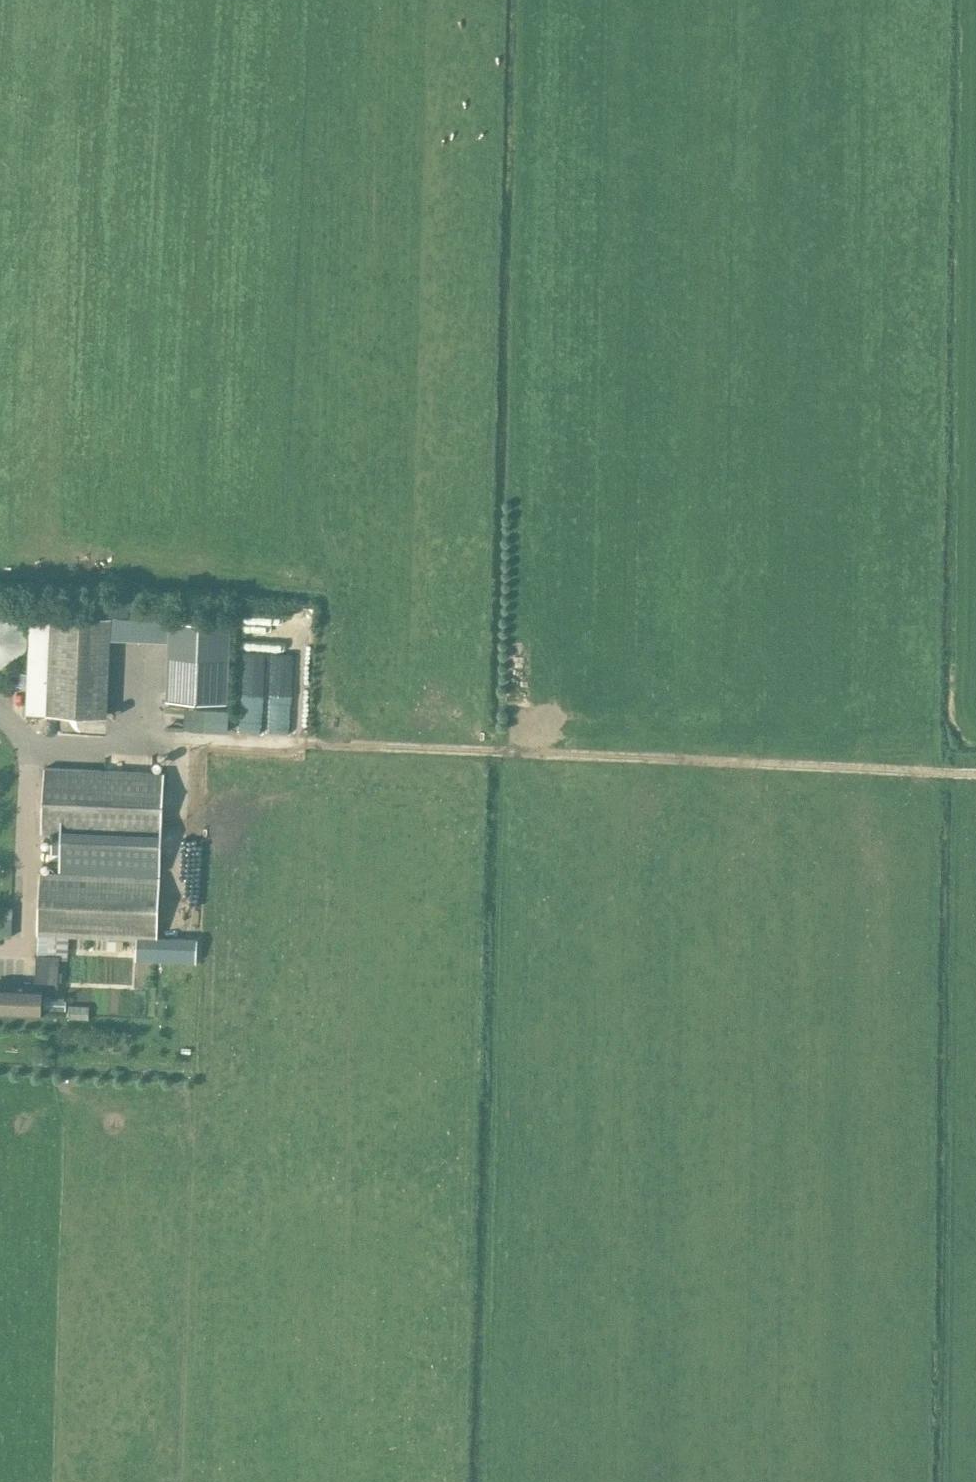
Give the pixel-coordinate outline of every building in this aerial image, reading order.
[(40,699),(47,700),(51,614),(31,613),(27,714),(39,714),(40,699)] [(47,700),(46,714),(107,717),(110,636),(111,617),(51,614),(47,700)] [(111,617),(110,636),(170,639),(171,619),(111,617)] [(270,723),(292,724),(293,694),(271,693),(270,723)] [(230,728),(231,707),(194,705),(193,727),(230,728)] [(242,706),(241,723),(263,724),(264,707),(242,706)] [(53,832),(162,836),(165,772),(45,767),(42,831),(53,832)] [(162,836),(53,832),(52,852),(60,852),(60,869),(160,873),(162,836)] [(40,872),(37,934),(157,939),(160,877),(40,872)] [(59,955),(36,955),(35,985),(0,983),(0,1013),(40,1014),(41,991),(57,992),(59,955)]
